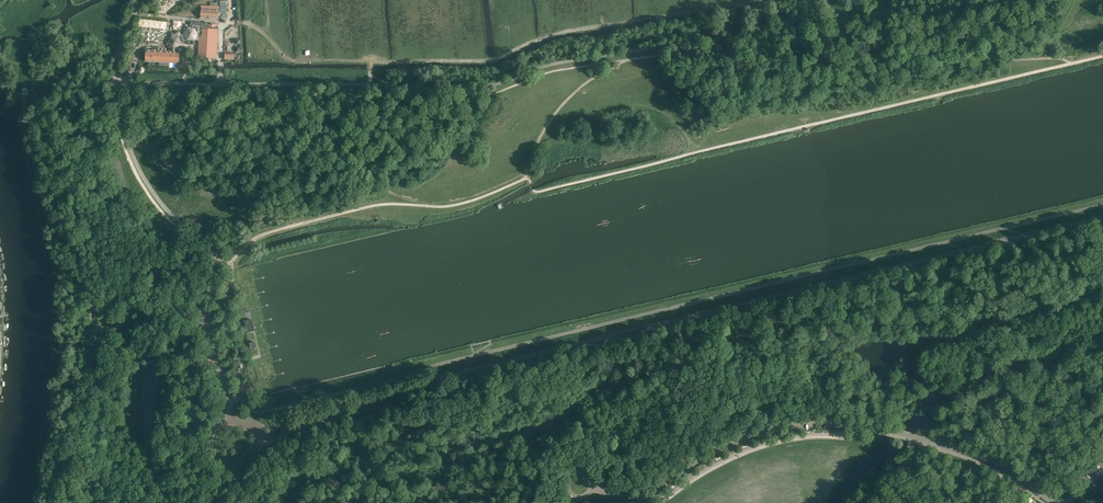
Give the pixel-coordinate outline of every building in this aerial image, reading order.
[(219,17),(219,9),(201,8),(201,16),(219,17)] [(179,63),(179,52),(176,51),(177,49),(181,43),(184,42),(185,41),(187,39),(187,40),(194,40),(199,40),(198,57),(216,58),(218,29),(210,29),(210,26),(203,26),(203,23),(191,22),(191,27),(188,27),(184,33),(184,34),(178,35),(177,36),(177,37),(171,37),(168,42),(171,48),(171,51),(146,50),(146,61),(160,62),(160,64),(164,64),(164,62),(179,63)] [(253,331),(252,324),(251,319),(246,320),(244,321),(245,322),(246,322),(248,332),(253,331)]
